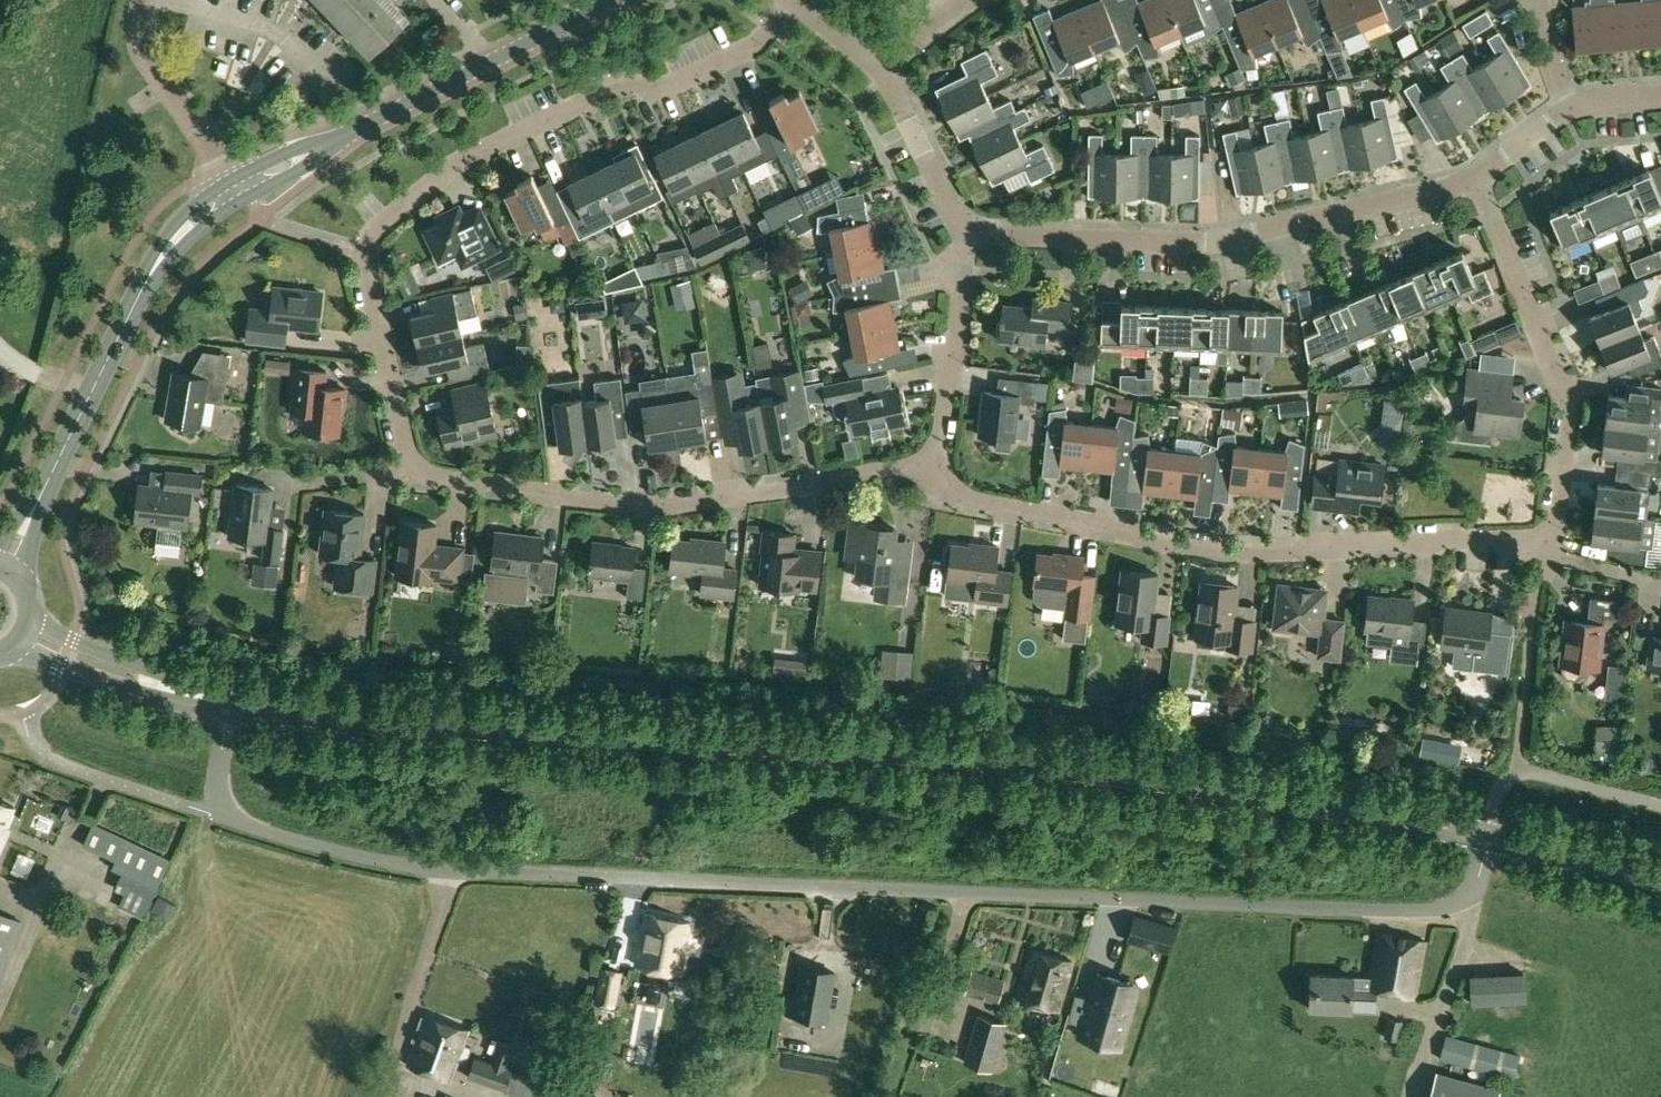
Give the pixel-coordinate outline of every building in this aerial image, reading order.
[(371,52),(404,20),(385,0),(321,0),(371,52)] [(1078,10),(1095,52),(1114,44),(1123,55),(1137,42),(1120,0),(1115,0),(1094,8),(1091,5),(1078,10)] [(1140,50),(1144,59),(1157,57),(1156,43),(1180,34),(1166,0),(1147,0),(1147,4),(1139,8),(1136,0),(1120,0),(1137,42),(1140,50)] [(1180,34),(1199,26),(1208,38),(1222,27),(1215,10),(1211,0),(1166,0),(1180,34)] [(1258,3),(1275,44),(1295,36),(1305,46),(1318,36),(1303,0),(1281,0),(1277,2),(1276,0),(1266,0),(1258,3)] [(1318,36),(1324,51),(1339,49),(1338,37),(1361,28),(1350,0),(1327,0),(1320,3),(1319,0),(1303,0),(1318,36)] [(1361,28),(1381,20),(1389,30),(1392,28),(1403,56),(1416,48),(1404,20),(1396,0),(1350,0),(1361,28)] [(1404,20),(1422,18),(1421,4),(1429,0),(1396,0),(1404,20)] [(1598,0),(1586,0),(1582,1),(1583,7),(1570,8),(1574,49),(1603,47),(1598,0)] [(1603,47),(1631,44),(1627,2),(1615,4),(1614,0),(1598,0),(1603,47)] [(1627,2),(1631,44),(1658,42),(1655,0),(1639,0),(1640,2),(1627,2)] [(1229,4),(1215,10),(1222,27),(1239,69),(1253,67),(1252,53),(1275,44),(1258,3),(1244,9),(1245,16),(1235,19),(1229,4)] [(1095,52),(1078,10),(1063,16),(1063,21),(1054,24),(1048,9),(1032,15),(1057,74),(1071,72),(1071,61),(1095,52)] [(1486,10),(1462,24),(1470,37),(1494,22),(1486,10)] [(1439,39),(1449,56),(1463,48),(1453,31),(1439,39)] [(1498,54),(1486,61),(1508,99),(1532,84),(1499,31),(1488,37),(1498,54)] [(935,88),(947,113),(987,94),(981,81),(997,73),(985,47),(960,60),(966,73),(935,88)] [(1140,50),(1123,57),(1130,73),(1146,66),(1144,59),(1140,50)] [(1417,55),(1422,64),(1429,59),(1424,51),(1417,55)] [(1463,52),(1452,59),(1484,113),(1508,99),(1486,61),(1474,69),(1463,52)] [(1424,67),(1417,55),(1408,60),(1415,72),(1424,67)] [(1332,63),(1336,73),(1344,70),(1340,59),(1332,63)] [(1451,83),(1439,90),(1461,127),(1484,113),(1452,59),(1441,66),(1451,83)] [(1239,69),(1227,74),(1232,86),(1244,81),(1239,69)] [(1461,127),(1439,90),(1426,97),(1417,81),(1404,88),(1437,142),(1461,127)] [(1107,82),(1095,86),(1101,101),(1113,96),(1107,82)] [(1185,86),(1169,88),(1170,97),(1186,95),(1185,86)] [(1285,90),(1270,91),(1271,105),(1286,103),(1285,90)] [(775,110),(762,117),(767,129),(779,154),(782,162),(798,154),(793,144),(806,137),(804,133),(817,126),(800,91),(786,97),(784,92),(769,99),(775,110)] [(959,138),(969,134),(1016,110),(1010,98),(993,106),(987,94),(947,113),(959,138)] [(1246,113),(1242,95),(1228,99),(1232,116),(1246,113)] [(1322,130),(1308,134),(1317,176),(1344,170),(1331,108),(1328,95),(1315,98),(1322,130)] [(1375,118),(1361,121),(1370,164),(1398,158),(1384,97),(1371,100),(1375,118)] [(1017,109),(1024,106),(1026,105),(1023,99),(1014,103),(1017,109)] [(1186,114),(1185,101),(1173,102),(1175,116),(1186,114)] [(1171,118),(1171,105),(1162,106),(1163,118),(1171,118)] [(1370,164),(1361,121),(1347,125),(1343,105),(1331,108),(1344,170),(1370,164)] [(969,134),(980,158),(1019,140),(1013,128),(1030,119),(1024,106),(969,134)] [(1141,124),(1141,110),(1131,110),(1131,124),(1141,124)] [(744,112),(721,123),(738,157),(744,170),(779,154),(767,129),(755,135),(744,112)] [(1290,117),(1277,120),(1290,182),(1317,176),(1308,134),(1294,137),(1290,117)] [(1269,142),(1254,145),(1263,187),(1290,182),(1277,120),(1264,123),(1269,142)] [(721,123),(700,133),(716,167),(728,193),(737,188),(732,176),(744,170),(738,157),(721,123)] [(1263,187),(1254,145),(1240,149),(1236,130),(1222,132),(1236,194),(1263,187)] [(700,133),(678,144),(700,189),(713,183),(720,197),(728,193),(716,167),(700,133)] [(1088,195),(1116,196),(1117,154),(1103,154),(1103,134),(1091,134),(1088,195)] [(1116,196),(1144,196),(1145,134),(1131,134),(1131,154),(1117,154),(1116,196)] [(1145,134),(1144,196),(1172,197),(1172,155),(1159,154),(1160,134),(1145,134)] [(1199,197),(1200,135),(1187,135),(1186,155),(1172,155),(1172,197),(1199,197)] [(1019,140),(980,158),(992,184),(1023,169),(1029,181),(1055,169),(1043,144),(1025,152),(1019,140)] [(638,144),(613,156),(616,161),(614,162),(636,210),(663,197),(638,144)] [(678,144),(656,154),(672,189),(667,191),(673,202),(700,189),(678,144)] [(614,162),(592,173),(614,220),(636,210),(614,162)] [(1623,182),(1639,218),(1660,208),(1660,165),(1623,182)] [(557,190),(577,232),(579,236),(614,220),(592,173),(557,190)] [(520,186),(507,192),(524,228),(537,221),(540,226),(553,220),(563,239),(577,232),(557,190),(555,186),(551,178),(538,185),(533,174),(518,181),(520,186)] [(1623,182),(1598,192),(1614,229),(1639,218),(1623,182)] [(808,210),(821,203),(813,187),(799,194),(808,210)] [(818,215),(817,231),(831,232),(835,253),(879,244),(876,231),(871,231),(865,205),(863,192),(837,197),(839,210),(818,215)] [(1598,192),(1574,203),(1590,239),(1614,229),(1598,192)] [(782,220),(789,217),(781,202),(763,210),(766,216),(772,228),(780,224),(784,223),(782,220)] [(1590,239),(1574,203),(1549,214),(1565,250),(1590,239)] [(481,216),(463,225),(454,207),(436,215),(440,223),(424,230),(438,258),(455,249),(460,260),(495,244),(481,216)] [(804,212),(791,218),(798,233),(811,226),(804,212)] [(766,216),(758,220),(764,232),(772,228),(766,216)] [(743,223),(721,234),(729,250),(750,239),(743,223)] [(721,234),(695,246),(702,262),(729,250),(721,234)] [(583,251),(577,239),(567,244),(573,256),(583,251)] [(839,275),(827,280),(834,295),(898,282),(920,277),(917,262),(884,268),(879,244),(835,253),(839,274),(839,275)] [(663,273),(672,271),(691,267),(697,265),(687,245),(656,252),(660,260),(663,273)] [(1650,245),(1644,248),(1653,270),(1660,267),(1653,252),(1650,245)] [(766,266),(762,248),(746,251),(749,269),(766,266)] [(1462,251),(1437,262),(1452,299),(1469,292),(1472,300),(1493,292),(1484,269),(1471,274),(1462,251)] [(1469,251),(1463,254),(1466,262),(1472,259),(1469,251)] [(501,277),(520,268),(513,254),(487,267),(494,279),(501,277)] [(660,260),(636,265),(636,266),(642,278),(663,273),(660,260)] [(1437,262),(1412,272),(1428,309),(1452,299),(1437,262)] [(1613,265),(1603,269),(1612,291),(1621,287),(1613,265)] [(601,283),(605,292),(610,291),(618,289),(645,283),(642,278),(636,266),(601,283)] [(1603,269),(1596,271),(1600,280),(1605,294),(1612,291),(1603,269)] [(1428,309),(1412,272),(1388,283),(1404,320),(1428,309)] [(730,283),(714,273),(708,284),(724,293),(730,283)] [(796,301),(814,292),(807,279),(789,288),(796,301)] [(1601,313),(1588,317),(1599,344),(1637,329),(1633,317),(1640,314),(1642,307),(1639,298),(1649,294),(1642,279),(1621,287),(1612,291),(1605,294),(1595,298),(1601,313)] [(694,304),(688,281),(672,284),(678,308),(694,304)] [(847,311),(851,332),(895,324),(890,299),(901,297),(898,282),(834,295),(833,311),(847,311)] [(1388,283),(1363,293),(1379,330),(1384,343),(1396,338),(1391,325),(1404,320),(1388,283)] [(318,328),(322,292),(275,287),(272,310),(251,308),(248,340),(285,344),(286,325),(318,328)] [(412,316),(418,343),(463,332),(460,318),(478,314),(472,288),(441,295),(444,308),(412,316)] [(1338,304),(1354,341),(1379,330),(1363,293),(1338,304)] [(565,311),(564,296),(550,297),(551,306),(557,311),(565,311)] [(622,301),(625,322),(646,319),(643,298),(622,301)] [(996,339),(998,339),(1044,344),(1045,328),(1067,331),(1071,302),(1032,298),(1031,308),(1002,304),(1000,316),(998,316),(998,320),(1000,320),(998,333),(997,333),(996,339)] [(581,317),(606,313),(604,299),(579,303),(581,317)] [(795,303),(798,315),(810,313),(808,300),(795,303)] [(507,320),(527,316),(524,303),(505,307),(507,320)] [(1101,318),(1099,343),(1145,345),(1148,306),(1120,304),(1102,303),(1101,318)] [(1338,304),(1301,319),(1308,360),(1328,352),(1354,341),(1338,304)] [(1145,345),(1172,347),(1174,307),(1148,306),(1145,345)] [(1174,307),(1172,347),(1199,348),(1201,308),(1174,307)] [(1201,308),(1199,348),(1218,349),(1217,363),(1226,363),(1226,349),(1228,309),(1201,308)] [(1226,349),(1253,351),(1254,311),(1228,309),(1226,349)] [(1254,311),(1253,351),(1281,352),(1282,312),(1254,311)] [(895,324),(851,332),(855,354),(843,360),(850,375),(897,365),(892,340),(897,337),(895,324)] [(1470,340),(1475,353),(1502,342),(1496,329),(1470,340)] [(1599,344),(1609,371),(1631,363),(1636,374),(1660,365),(1660,361),(1658,352),(1652,337),(1642,341),(1637,329),(1599,344)] [(463,332),(418,343),(424,370),(457,362),(460,375),(490,368),(485,342),(466,346),(463,332)] [(1469,339),(1460,342),(1466,357),(1475,353),(1469,339)] [(173,372),(165,419),(201,425),(205,400),(223,402),(232,354),(204,350),(189,375),(173,372)] [(1427,352),(1419,356),(1424,370),(1433,366),(1427,352)] [(1369,353),(1361,357),(1363,362),(1370,379),(1379,376),(1369,353)] [(1419,356),(1411,359),(1417,373),(1424,370),(1419,356)] [(667,374),(678,442),(706,438),(702,409),(717,407),(712,375),(709,357),(694,359),(696,369),(667,374)] [(291,361),(266,358),(265,370),(290,373),(291,361)] [(1363,362),(1342,371),(1348,384),(1361,383),(1370,379),(1363,362)] [(1189,365),(1188,375),(1190,375),(1190,377),(1198,377),(1198,366),(1199,365),(1189,365)] [(305,430),(338,434),(343,388),(325,386),(327,370),(296,367),(291,410),(307,412),(305,430)] [(807,380),(820,377),(818,367),(805,370),(807,380)] [(1457,423),(1455,438),(1483,442),(1499,431),(1518,433),(1521,399),(1497,396),(1499,373),(1469,369),(1466,396),(1478,397),(1477,407),(1457,423)] [(757,379),(761,401),(769,443),(797,437),(791,404),(806,401),(803,385),(803,384),(800,370),(757,379)] [(803,385),(806,401),(826,402),(826,404),(832,403),(833,417),(842,419),(850,418),(853,435),(905,424),(897,388),(892,389),(889,373),(823,387),(822,381),(803,384),(803,385)] [(649,447),(678,442),(667,374),(638,378),(640,387),(624,390),(629,421),(645,418),(649,447)] [(1244,376),(1243,392),(1251,392),(1252,376),(1244,376)] [(1252,376),(1251,392),(1260,392),(1261,377),(1252,376)] [(561,448),(588,444),(582,397),(582,396),(580,377),(538,383),(543,416),(556,415),(561,448)] [(582,396),(582,397),(582,398),(588,444),(616,440),(611,410),(625,408),(621,377),(594,381),(597,400),(583,401),(582,396)] [(984,391),(979,435),(1013,439),(1017,401),(1033,403),(1036,382),(999,377),(997,392),(984,391)] [(1144,377),(1143,392),(1154,392),(1154,377),(1144,377)] [(1190,377),(1190,393),(1197,393),(1198,377),(1190,377)] [(1198,377),(1197,393),(1208,394),(1208,378),(1198,377)] [(440,417),(446,445),(481,436),(480,430),(497,426),(485,381),(452,389),(458,412),(440,417)] [(1607,397),(1604,424),(1646,429),(1649,401),(1660,403),(1660,389),(1633,386),(1631,399),(1607,397)] [(769,443),(761,401),(748,404),(745,388),(729,392),(715,394),(717,407),(721,425),(735,422),(741,448),(769,443)] [(1318,392),(1316,411),(1325,412),(1327,391),(1318,392)] [(1117,397),(1115,410),(1131,412),(1132,399),(1117,397)] [(1049,410),(1042,475),(1058,477),(1060,461),(1067,462),(1070,466),(1086,468),(1091,424),(1068,421),(1065,401),(1052,403),(1053,409),(1049,410)] [(1307,420),(1309,403),(1295,401),(1294,419),(1307,420)] [(1169,404),(1168,414),(1178,415),(1179,405),(1169,404)] [(1223,409),(1221,425),(1241,427),(1242,411),(1223,409)] [(1211,410),(1211,420),(1219,421),(1220,411),(1211,410)] [(1127,485),(1127,491),(1133,436),(1136,419),(1121,413),(1116,427),(1091,424),(1086,468),(1101,470),(1106,465),(1112,466),(1111,483),(1127,485)] [(1623,470),(1651,474),(1659,475),(1660,464),(1660,459),(1643,457),(1646,429),(1604,424),(1601,452),(1624,455),(1623,470)] [(1241,491),(1256,493),(1260,458),(1261,449),(1237,446),(1234,432),(1220,435),(1213,500),(1228,501),(1230,485),(1238,486),(1241,491)] [(1155,494),(1169,495),(1174,451),(1151,448),(1148,433),(1133,436),(1127,491),(1144,493),(1145,487),(1151,488),(1155,494)] [(1195,498),(1213,500),(1220,435),(1219,435),(1217,447),(1202,441),(1197,453),(1174,451),(1169,495),(1184,497),(1189,493),(1196,493),(1195,498)] [(1260,458),(1256,493),(1269,495),(1274,490),(1281,491),(1279,507),(1298,510),(1305,445),(1289,438),(1285,452),(1261,449),(1260,458)] [(1318,456),(1312,502),(1327,504),(1327,508),(1350,510),(1352,494),(1380,498),(1381,490),(1388,485),(1382,478),(1384,465),(1339,459),(1318,456)] [(1597,483),(1594,512),(1640,518),(1640,516),(1636,515),(1637,502),(1648,502),(1651,474),(1623,470),(1621,486),(1597,483)] [(139,484),(135,521),(159,523),(156,551),(179,553),(182,526),(188,526),(192,490),(200,491),(202,475),(167,471),(166,487),(139,484)] [(236,484),(230,536),(266,540),(264,559),(280,561),(284,529),(268,527),(273,488),(236,484)] [(345,587),(372,590),(376,559),(359,557),(365,513),(326,509),(321,554),(339,556),(338,564),(347,566),(345,587)] [(1640,518),(1594,512),(1591,541),(1615,544),(1613,559),(1645,562),(1647,547),(1637,546),(1640,518)] [(430,577),(459,581),(463,548),(434,544),(436,524),(403,520),(396,575),(430,579),(430,577)] [(852,524),(849,548),(861,550),(858,578),(878,580),(876,598),(905,601),(909,563),(912,542),(895,539),(896,529),(852,524)] [(486,571),(484,595),(526,599),(528,581),(537,582),(537,590),(554,591),(558,560),(541,558),(543,537),(496,531),(493,566),(495,566),(494,572),(486,571)] [(761,587),(799,590),(800,582),(818,584),(822,553),(794,550),(795,536),(765,533),(763,553),(761,587)] [(626,597),(642,599),(646,568),(633,566),(635,548),(593,542),(590,575),(628,579),(626,597)] [(703,596),(735,599),(737,571),(724,570),(726,544),(703,542),(703,545),(675,542),(672,574),(705,577),(703,596)] [(952,544),(947,580),(950,580),(949,589),(962,591),(964,582),(977,584),(975,599),(1007,603),(1010,572),(995,569),(998,546),(981,544),(981,547),(952,544)] [(1034,584),(1033,593),(1034,597),(1035,600),(1036,602),(1038,604),(1042,605),(1067,608),(1064,639),(1086,642),(1094,575),(1082,574),(1084,556),(1066,555),(1065,558),(1038,554),(1034,584)] [(255,563),(253,584),(276,586),(278,565),(255,563)] [(1115,622),(1143,626),(1141,639),(1166,642),(1168,615),(1153,613),(1158,574),(1122,570),(1115,622)] [(1201,582),(1195,636),(1199,636),(1197,650),(1225,654),(1226,648),(1251,651),(1254,623),(1234,620),(1238,586),(1201,582)] [(1274,629),(1321,635),(1319,657),(1339,660),(1343,622),(1323,619),(1327,593),(1303,591),(1303,587),(1279,584),(1274,629)] [(1368,597),(1364,632),(1392,636),(1392,638),(1408,640),(1407,649),(1423,650),(1427,623),(1411,621),(1413,601),(1397,599),(1396,601),(1368,597)] [(1581,668),(1599,670),(1605,615),(1618,616),(1620,600),(1591,597),(1587,622),(1567,620),(1562,665),(1564,665),(1566,668),(1578,670),(1581,668)] [(1446,609),(1443,634),(1454,651),(1461,646),(1474,649),(1474,658),(1498,661),(1501,633),(1487,632),(1489,619),(1475,618),(1476,613),(1446,609)] [(1504,633),(1504,653),(1520,654),(1520,633),(1504,633)] [(1651,636),(1647,667),(1659,669),(1658,673),(1660,674),(1660,637),(1651,636)] [(446,641),(444,658),(457,659),(459,642),(446,641)] [(911,678),(913,652),(884,649),(881,675),(911,678)] [(806,663),(794,661),(792,679),(804,680),(806,663)] [(1242,718),(1244,706),(1229,704),(1228,716),(1242,718)] [(1336,737),(1347,738),(1349,722),(1338,721),(1336,737)] [(1616,751),(1617,726),(1597,725),(1597,751),(1616,751)] [(1453,744),(1424,739),(1421,753),(1450,759),(1453,744)] [(9,829),(5,827),(14,807),(0,801),(0,849),(9,829)] [(66,819),(71,808),(63,805),(58,816),(66,819)] [(83,844),(115,859),(111,867),(122,872),(114,889),(124,894),(119,905),(137,914),(143,917),(171,859),(93,822),(83,844)] [(22,921),(0,912),(0,972),(22,921)] [(645,913),(635,963),(680,972),(690,922),(645,913)] [(1156,922),(1134,916),(1128,940),(1149,946),(1156,922)] [(1366,977),(1352,976),(1351,998),(1377,999),(1378,992),(1415,999),(1427,941),(1376,931),(1366,977)] [(1032,949),(1018,998),(1059,1009),(1073,961),(1032,949)] [(786,1014),(826,1021),(834,973),(795,966),(786,1014)] [(593,967),(588,990),(606,994),(605,998),(617,1001),(622,978),(610,975),(611,971),(593,967)] [(966,993),(998,1002),(1004,979),(972,970),(966,993)] [(1469,975),(1471,1003),(1526,1001),(1524,972),(1469,975)] [(1129,982),(1098,973),(1080,1036),(1119,1047),(1131,1007),(1123,1004),(1129,982)] [(1351,998),(1352,976),(1312,974),(1310,1008),(1351,1010),(1351,998)] [(653,1013),(645,1048),(662,1052),(670,1016),(653,1013)] [(425,1015),(408,1064),(452,1079),(459,1060),(466,1063),(471,1047),(465,1045),(470,1030),(425,1015)] [(993,1069),(1006,1023),(978,1015),(966,1062),(993,1069)] [(1399,1039),(1402,1021),(1388,1018),(1385,1036),(1399,1039)] [(1439,1059),(1513,1079),(1521,1054),(1446,1034),(1439,1059)] [(505,1090),(504,1093),(517,1096),(554,1096),(557,1086),(550,1083),(513,1071),(513,1069),(510,1067),(517,1046),(498,1039),(490,1060),(475,1055),(467,1077),(505,1090)] [(1437,1072),(1430,1096),(1497,1096),(1499,1088),(1437,1072)]
